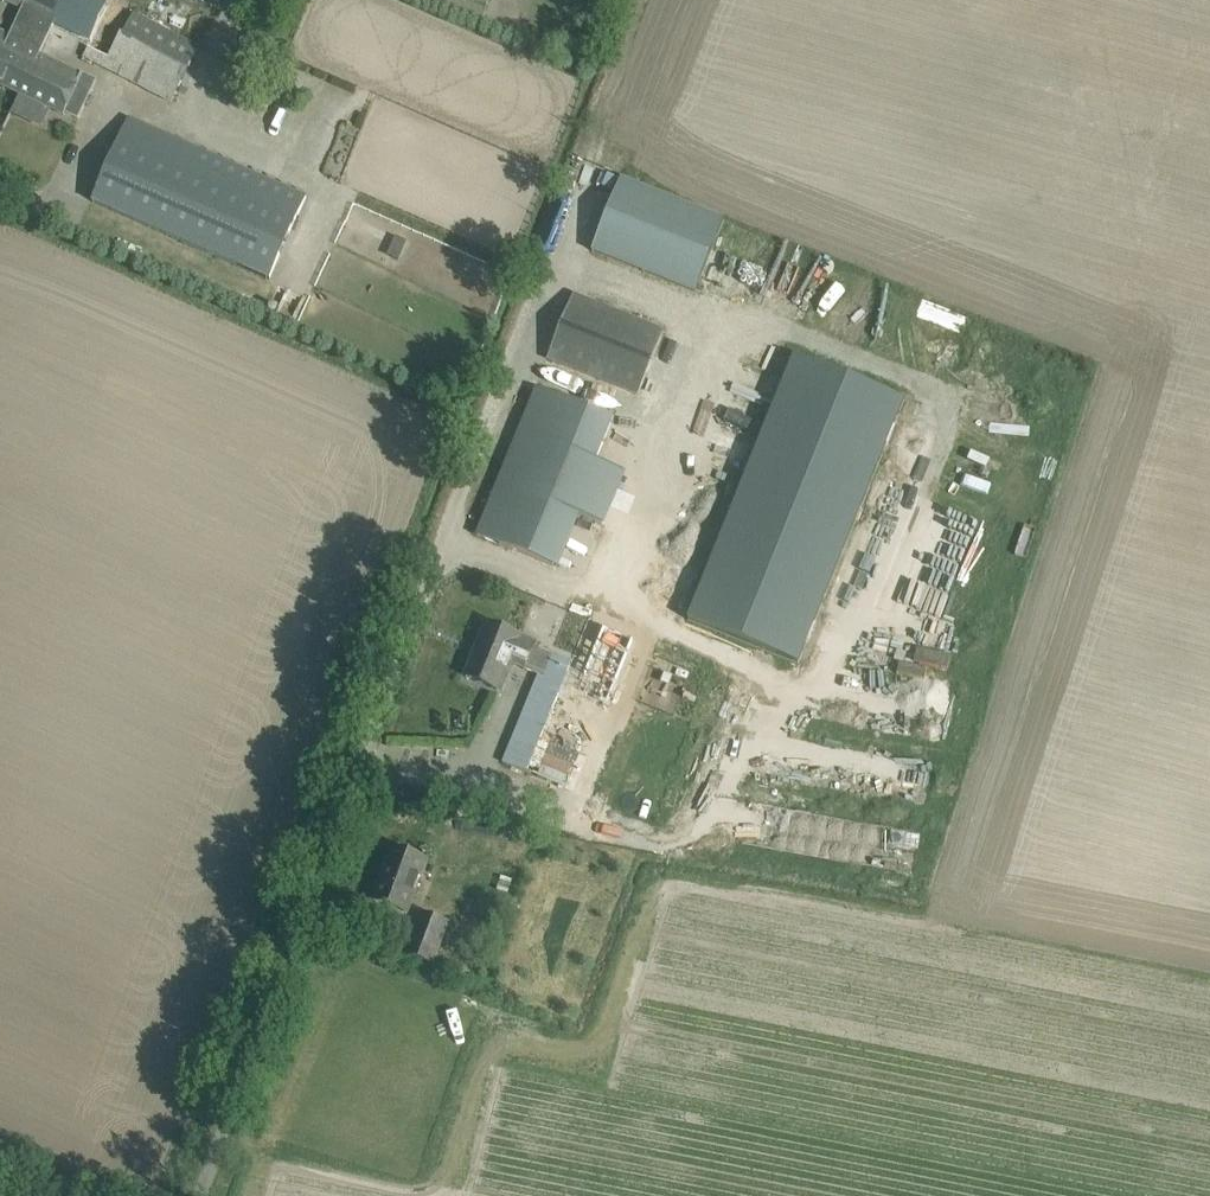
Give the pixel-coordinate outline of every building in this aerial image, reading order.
[(22,9),(52,23),(63,0),(4,0),(22,9)] [(54,24),(53,26),(65,32),(80,0),(63,0),(52,23),(54,24)] [(20,94),(38,54),(39,54),(53,26),(54,24),(52,23),(22,9),(10,35),(0,31),(0,84),(20,94)] [(132,13),(108,56),(103,65),(171,101),(199,48),(132,13)] [(38,54),(20,94),(79,121),(97,81),(40,55),(38,54)] [(304,197),(128,117),(92,201),(267,279),(304,197)] [(592,251),(696,293),(725,221),(622,179),(592,251)] [(638,396),(664,331),(575,295),(549,359),(638,396)] [(830,342),(722,605),(832,650),(940,387),(830,342)] [(572,513),(601,525),(609,505),(610,506),(623,474),(595,462),(613,419),(536,388),(477,535),(551,565),(572,513)] [(512,656),(527,663),(535,643),(489,624),(476,655),(475,654),(466,677),(498,690),(512,656)] [(526,771),(571,663),(548,654),(540,674),(540,675),(534,673),(507,739),(498,760),(526,772),(526,771)] [(716,755),(710,778),(723,781),(728,758),(716,755)] [(782,809),(779,819),(807,827),(809,816),(782,809)] [(871,863),(872,826),(841,825),(840,862),(871,863)] [(393,848),(373,901),(406,914),(426,860),(393,848)] [(406,954),(433,964),(448,924),(421,913),(406,954)]
